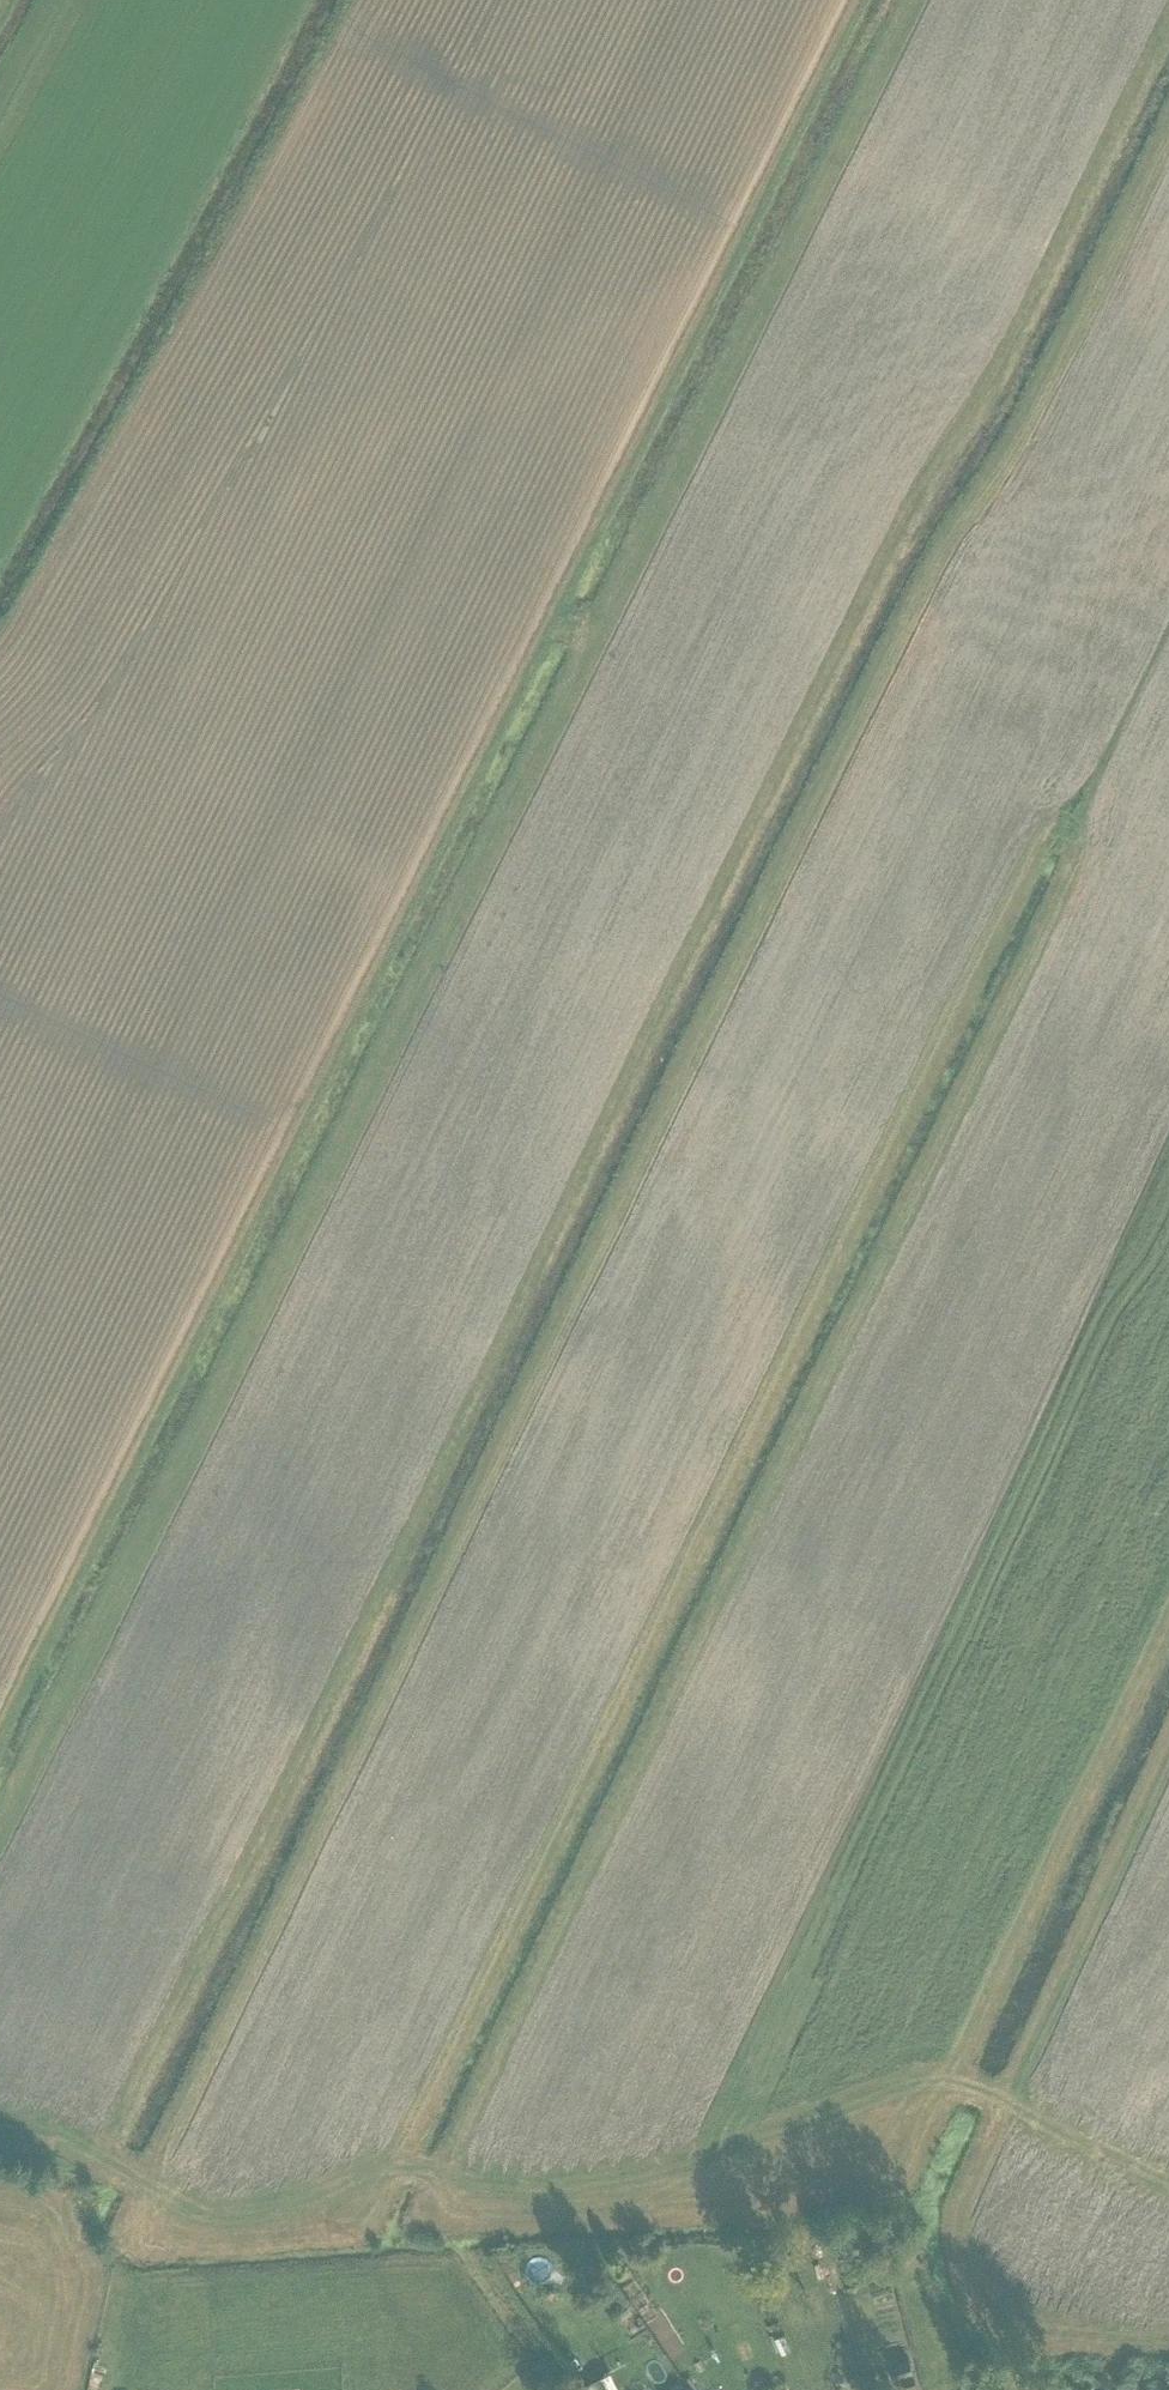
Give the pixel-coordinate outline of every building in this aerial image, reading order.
[(523,2383),(527,2389),(534,2389),(535,2389),(541,2386),(542,2378),(538,2372),(530,2371),(524,2375),(523,2383)] [(610,2372),(585,2386),(587,2389),(620,2389),(610,2372)]
